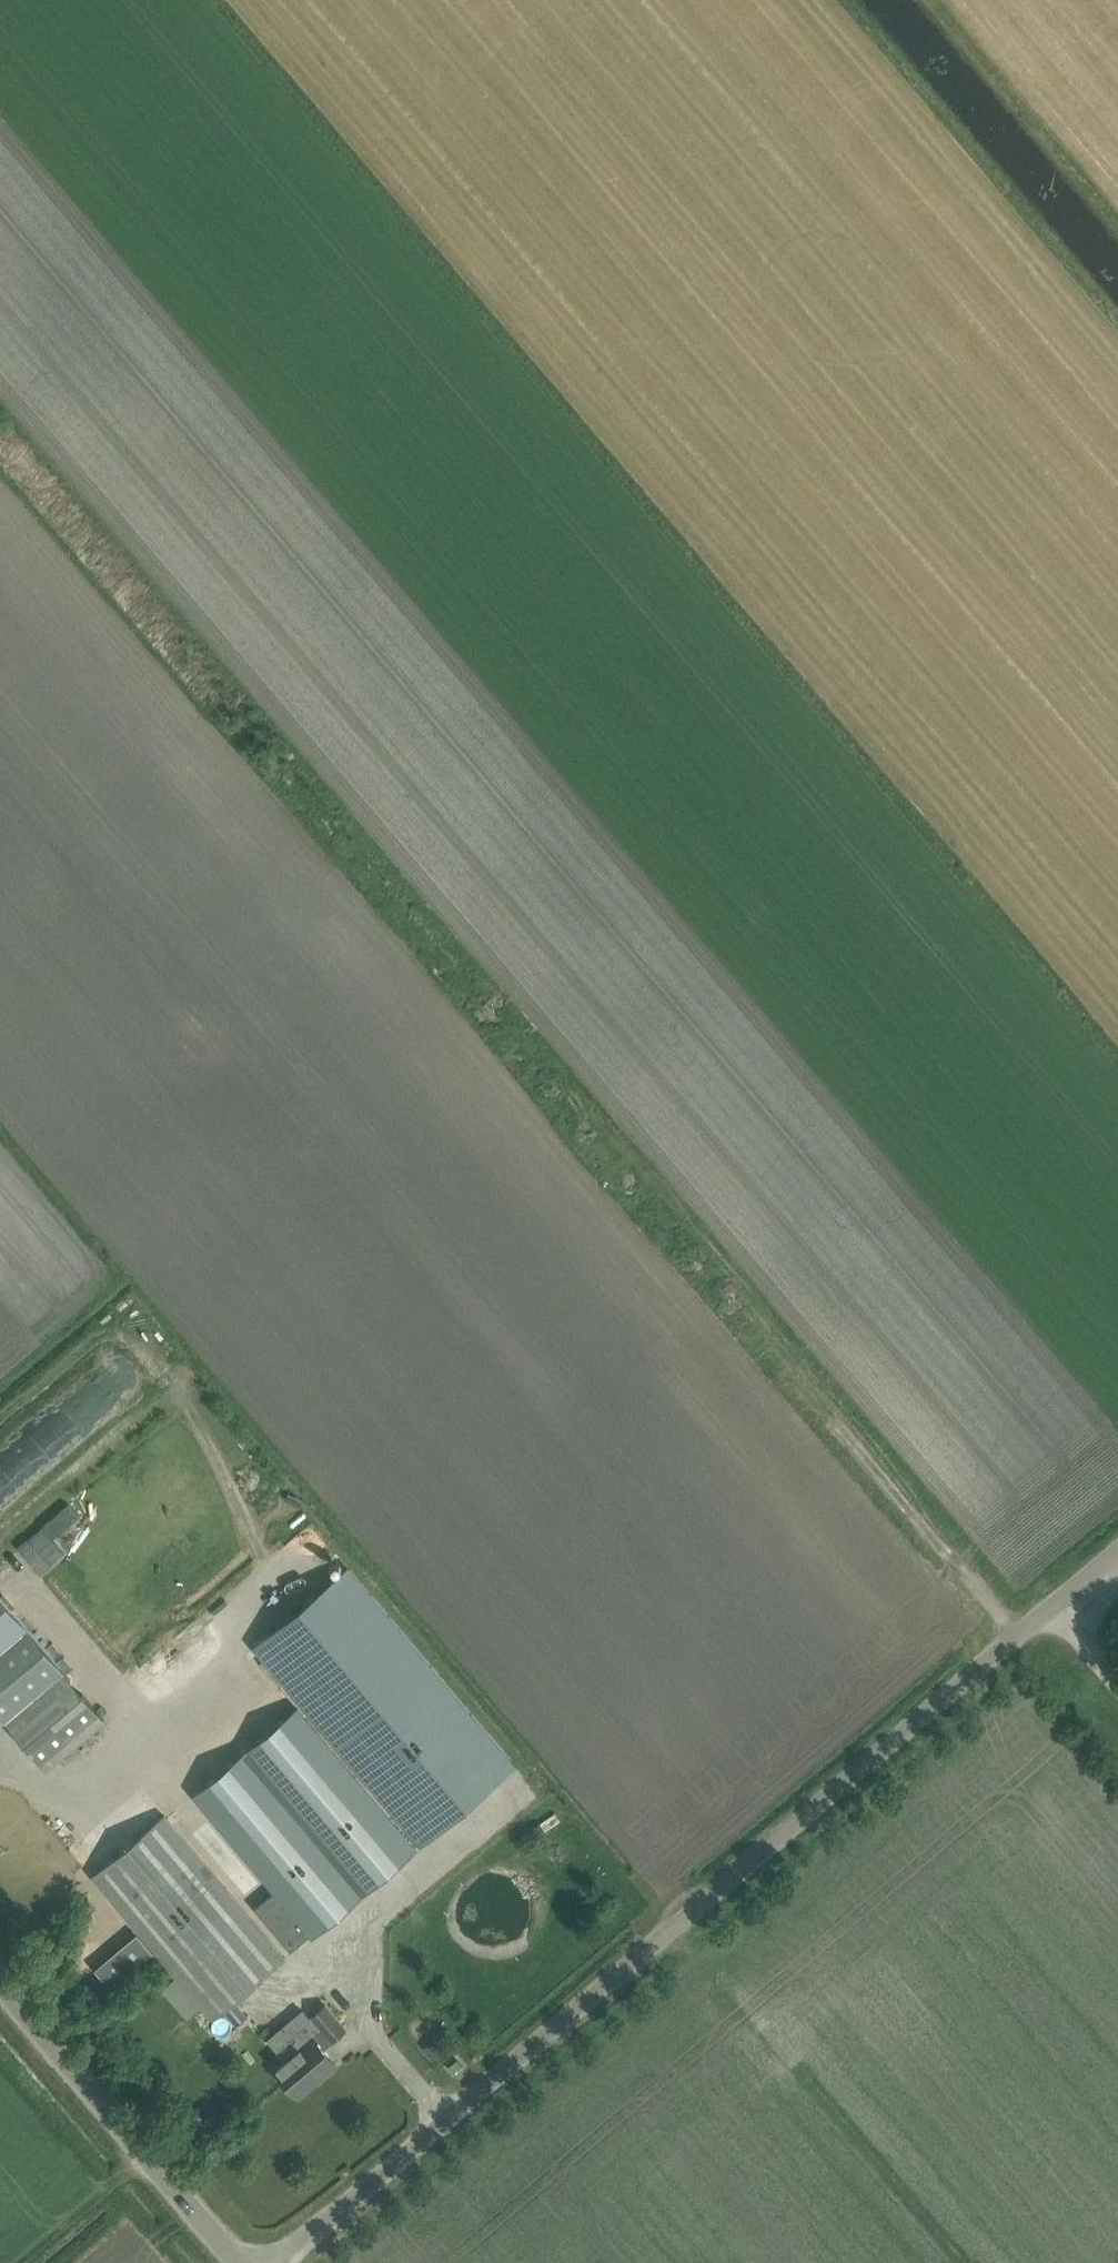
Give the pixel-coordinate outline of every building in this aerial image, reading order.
[(515,1765),(348,1567),(255,1646),(303,1703),(422,1843),(515,1765)] [(27,1628),(0,1596),(0,1651),(27,1628)] [(47,1768),(104,1719),(62,1669),(4,1717),(47,1768)] [(255,1907),(291,1950),(312,1932),(314,1934),(416,1848),(297,1708),(195,1794),(276,1889),(255,1907)] [(92,1873),(213,2017),(286,1956),(165,1812),(92,1873)] [(200,2010),(174,1980),(164,1988),(190,2019),(200,2010)] [(332,2040),(345,2028),(325,2005),(312,2016),(332,2040)] [(313,2035),(274,2068),(298,2096),(314,2083),(313,2082),(321,2074),(322,2076),(337,2063),(313,2035)]
